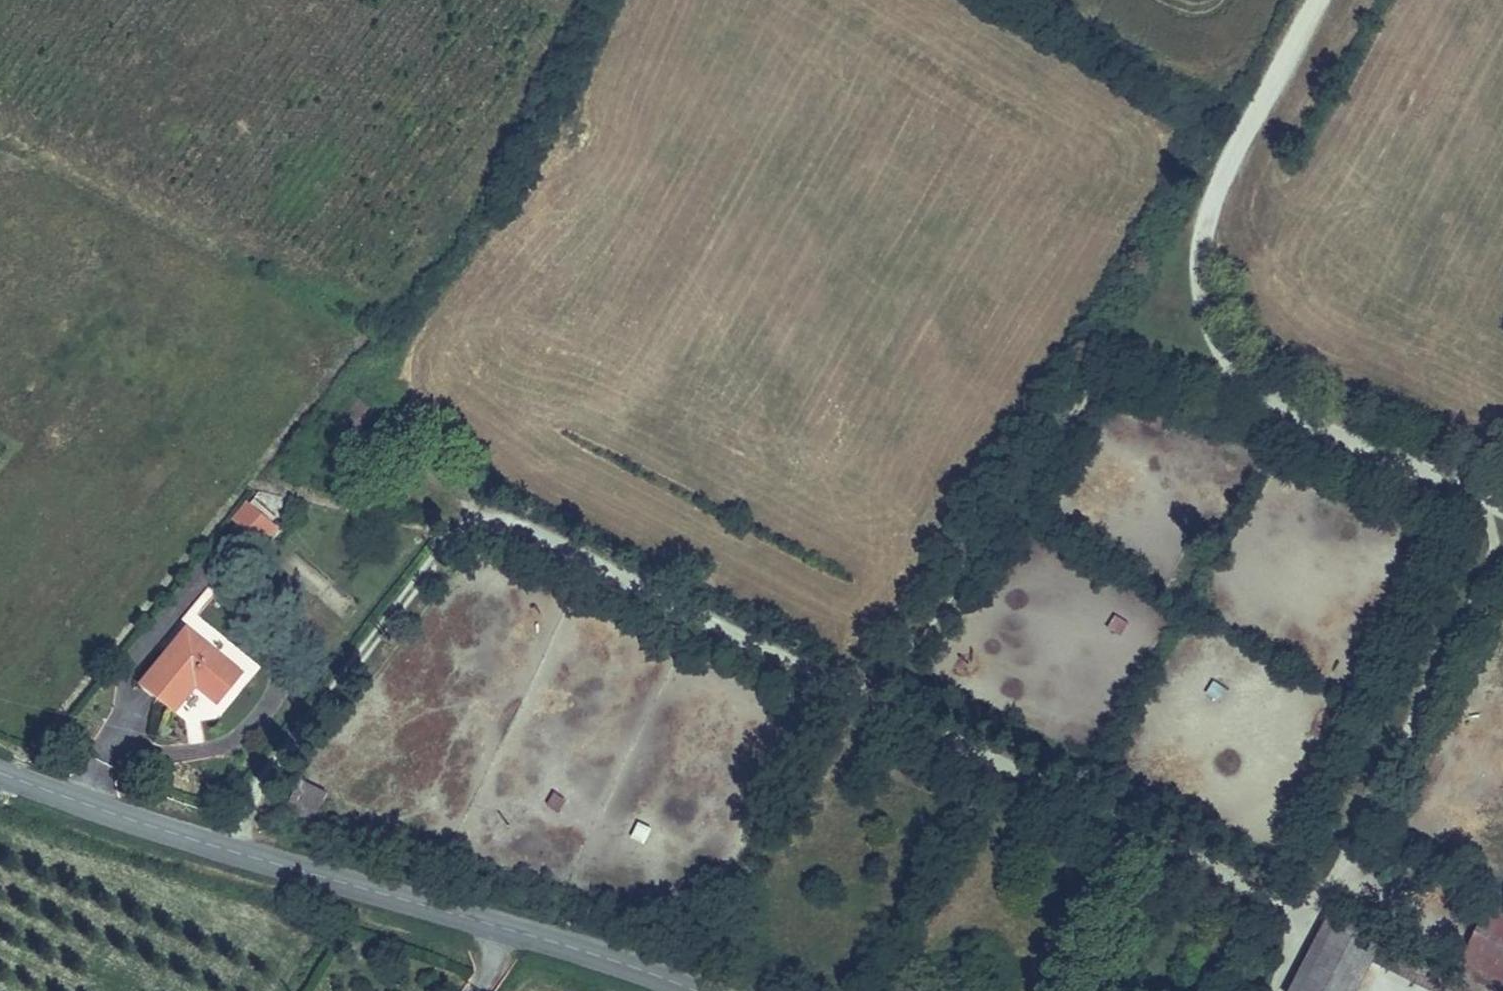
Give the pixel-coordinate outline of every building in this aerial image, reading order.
[(261,528),(290,552),(302,537),(274,513),(261,528)] [(247,712),(268,688),(207,637),(163,690),(200,720),(223,692),(247,712)] [(328,789),(313,813),(339,829),(354,805),(328,789)] [(1451,990),(1502,990),(1502,874),(1462,960),(1336,898),(1291,990),(1349,990),(1368,949),(1451,990)]
